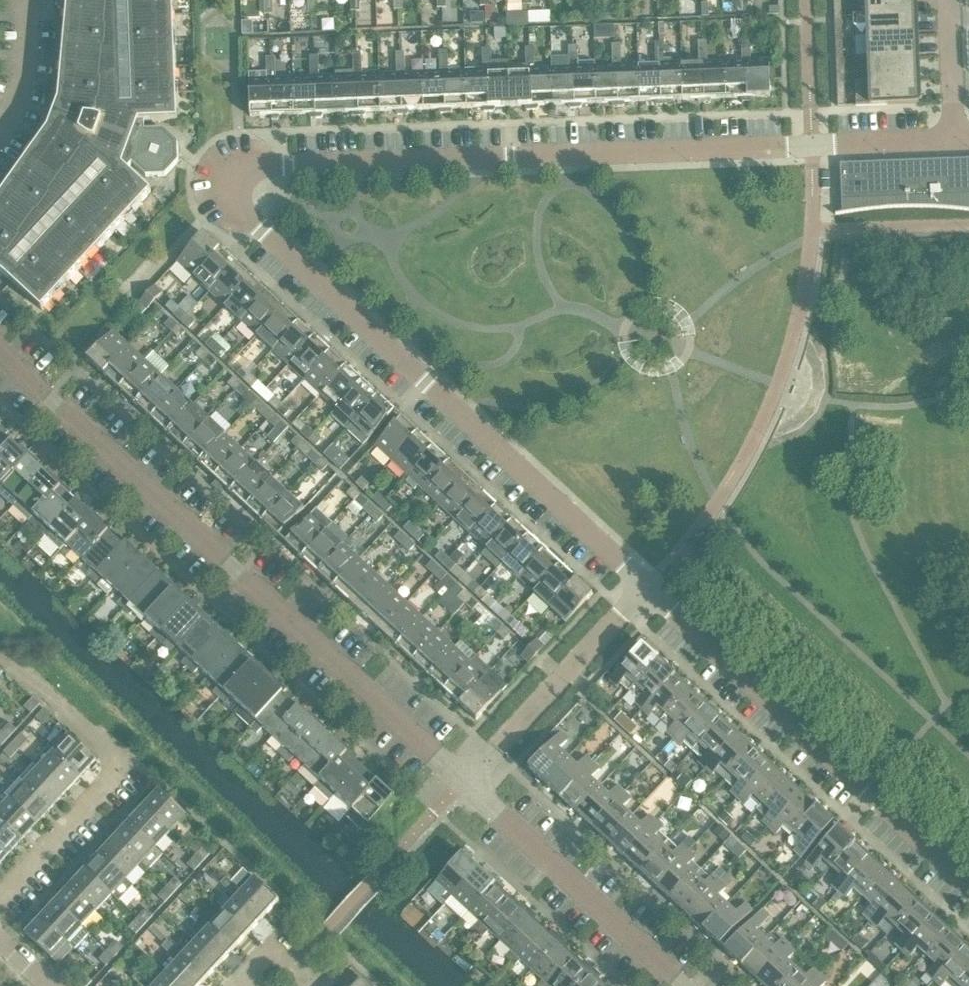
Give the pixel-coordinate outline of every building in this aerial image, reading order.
[(126,170),(132,164),(146,177),(165,176),(178,162),(178,143),(163,130),(144,131),(144,122),(177,121),(177,105),(171,105),(170,83),(176,83),(175,52),(169,52),(168,30),(174,30),(173,0),(68,0),(65,27),(71,27),(69,49),(63,49),(60,79),(66,80),(64,102),(59,101),(48,130),(53,134),(40,152),(35,148),(17,173),(22,177),(9,195),(4,191),(0,197),(0,273),(5,277),(42,311),(53,299),(48,295),(63,278),(68,283),(89,260),(84,256),(99,240),(104,244),(125,221),(120,217),(135,201),(140,205),(151,193),(126,170)] [(316,13),(316,0),(307,1),(307,14),(316,13)] [(359,0),(350,0),(351,12),(359,12),(359,0)] [(402,0),(393,0),(394,10),(403,10),(402,0)] [(445,0),(437,0),(437,9),(446,8),(445,0)] [(841,0),(833,0),(834,16),(842,16),(841,0)] [(914,0),(860,0),(860,15),(852,15),(852,16),(915,13),(914,0)] [(273,15),(273,2),(264,2),(264,15),(273,15)] [(916,36),(915,13),(852,16),(853,38),(916,36)] [(843,38),(842,16),(834,16),(835,39),(843,38)] [(917,58),(916,36),(853,38),(854,61),(917,58)] [(843,61),(843,38),(835,39),(836,61),(843,61)] [(750,52),(750,40),(741,40),(741,52),(750,52)] [(707,54),(706,41),(698,42),(698,54),(707,54)] [(664,55),(663,43),(654,43),(655,56),(664,55)] [(620,57),(620,44),(611,45),(612,57),(620,57)] [(578,59),(577,46),(568,47),(569,59),(578,59)] [(534,60),(534,48),(525,48),(525,61),(534,60)] [(491,62),(491,49),(482,50),(482,62),(491,62)] [(448,63),(447,51),(439,51),(439,64),(448,63)] [(770,97),(769,60),(767,60),(768,64),(751,64),(750,52),(741,52),(742,65),(746,65),(747,98),(749,98),(770,97)] [(405,65),(404,53),(395,53),(396,65),(405,65)] [(362,67),(361,54),(352,55),(353,67),(362,67)] [(726,99),(724,66),(707,66),(707,54),(698,54),(698,66),(703,66),(704,104),(709,104),(711,102),(711,100),(726,99)] [(683,101),(681,67),(681,59),(664,60),(664,55),(655,56),(655,68),(660,68),(661,106),(666,105),(668,104),(668,101),(683,101)] [(318,68),(318,56),(309,56),(310,69),(318,68)] [(275,70),(275,57),(266,58),(266,70),(275,70)] [(639,102),(638,69),(621,69),(620,57),(612,57),(612,70),(617,69),(618,107),(623,107),(625,105),(625,103),(639,102)] [(917,81),(917,58),(854,61),(862,61),(863,82),(855,83),(917,81)] [(596,104),(595,70),(595,62),(578,63),(578,59),(569,59),(569,71),(573,71),(575,109),(580,109),(582,107),(582,105),(596,104)] [(553,106),(552,72),(535,72),(534,60),(525,61),(526,66),(526,73),(530,73),(532,110),(537,110),(538,108),(538,106),(553,106)] [(844,83),(843,61),(836,61),(836,83),(844,83)] [(510,107),(509,74),(508,74),(491,74),(491,62),(482,62),(482,69),(483,74),(487,74),(489,112),(493,112),(495,110),(495,108),(510,107)] [(467,109),(465,70),(465,75),(463,75),(459,72),(448,72),(448,63),(439,64),(439,73),(439,76),(444,76),(445,114),(450,114),(452,112),(452,109),(467,109)] [(424,110),(422,73),(422,77),(405,77),(405,65),(396,65),(396,78),(401,78),(402,115),(407,115),(409,113),(409,111),(424,110)] [(746,65),(742,65),(724,66),(726,99),(741,99),(741,101),(743,103),(749,102),(749,98),(747,98),(746,65)] [(526,73),(526,66),(508,67),(508,74),(509,74),(510,107),(525,107),(525,109),(527,111),(532,110),(530,73),(526,73)] [(703,66),(698,66),(681,67),(683,101),(698,100),(698,102),(700,104),(704,104),(703,66)] [(380,112),(379,78),(362,79),(362,67),(353,67),(353,71),(353,79),(358,79),(359,117),(364,117),(366,115),(366,113),(380,112)] [(336,80),(335,80),(319,81),(318,68),(310,69),(310,81),(314,81),(316,119),(321,118),(322,117),(322,114),(337,114),(336,80)] [(660,68),(655,68),(638,69),(639,102),(655,102),(655,104),(657,106),(661,106),(660,68)] [(483,74),(482,69),(465,70),(467,109),(482,108),(482,111),(484,112),(489,112),(487,74),(483,74)] [(617,69),(612,70),(595,70),(596,104),(611,103),(612,106),(613,107),(618,107),(617,69)] [(294,115),(293,82),(276,82),(275,70),(266,70),(267,83),(272,82),(273,116),(271,116),(271,120),(278,120),(279,118),(279,116),(294,115)] [(353,79),(353,71),(335,72),(335,80),(336,80),(337,114),(352,113),(352,115),(354,117),(359,117),(358,79),(353,79)] [(573,71),(569,71),(552,72),(553,106),(568,105),(568,107),(570,109),(575,109),(573,71)] [(439,76),(439,73),(422,73),(424,110),(439,110),(439,112),(441,114),(445,114),(444,76),(439,76)] [(401,78),(396,78),(379,78),(380,112),(395,112),(396,114),(397,116),(402,115),(401,78)] [(272,82),(267,83),(250,83),(250,80),(249,80),(250,117),(271,116),(273,116),(272,82)] [(314,81),(310,81),(293,82),(294,115),(309,115),(309,117),(311,119),(316,119),(314,81)] [(918,104),(917,81),(855,83),(855,106),(918,104)] [(845,107),(844,83),(836,83),(837,107),(845,107)] [(840,165),(842,213),(835,215),(836,216),(863,211),(890,209),(917,208),(944,209),(968,212),(968,160),(840,165)] [(193,277),(219,249),(203,234),(177,262),(193,277)] [(209,292),(235,264),(219,249),(193,277),(209,292)] [(225,307),(251,278),(235,264),(209,292),(225,307)] [(241,321),(267,293),(251,278),(225,307),(241,321)] [(162,293),(155,286),(149,292),(156,299),(162,293)] [(257,336),(283,308),(267,293),(241,321),(257,336)] [(153,303),(145,296),(139,302),(147,309),(153,303)] [(273,351),(299,323),(283,308),(257,336),(273,351)] [(187,316),(180,309),(174,316),(181,322),(187,316)] [(194,323),(187,316),(181,322),(188,329),(194,323)] [(178,326),(170,319),(164,326),(172,332),(178,326)] [(288,365),(315,337),(299,323),(273,351),(288,365)] [(185,333),(178,326),(172,332),(179,339),(185,333)] [(129,346),(113,331),(87,359),(103,374),(129,346)] [(304,380),(331,352),(315,337),(288,365),(304,380)] [(219,345),(211,339),(205,345),(213,352),(219,345)] [(226,352),(219,345),(213,352),(220,359),(226,352)] [(119,389),(145,361),(129,346),(103,374),(119,389)] [(209,355),(202,349),(196,355),(203,362),(209,355)] [(135,404),(161,376),(170,366),(154,351),(145,361),(119,389),(135,404)] [(320,395),(346,367),(331,352),(304,380),(320,395)] [(217,362),(209,355),(203,362),(211,369),(217,362)] [(336,410),(362,381),(346,367),(320,395),(336,410)] [(250,375),(243,368),(237,374),(244,381),(250,375)] [(252,388),(258,382),(250,375),(244,381),(252,388)] [(151,419),(177,390),(161,376),(135,404),(151,419)] [(241,385),(234,378),(228,384),(235,391),(241,385)] [(347,430),(378,396),(362,381),(336,410),(331,416),(347,430)] [(248,392),(241,385),(235,391),(243,398),(248,392)] [(166,433),(193,405),(177,390),(151,419),(166,433)] [(363,445),(395,411),(378,396),(347,430),(363,445)] [(282,404),(275,397),(269,404),(276,411),(282,404)] [(283,417),(289,411),(282,404),(276,411),(283,417)] [(182,448),(209,420),(193,405),(166,433),(182,448)] [(273,414),(266,407),(260,414),(267,421),(273,414)] [(280,421),(273,414),(267,421),(274,427),(280,421)] [(391,461),(417,433),(401,418),(375,446),(391,461)] [(198,463),(224,435),(209,420),(182,448),(198,463)] [(12,443),(2,434),(5,430),(0,426),(0,455),(12,443)] [(314,434),(306,427),(300,433),(308,440),(314,434)] [(407,476),(433,447),(417,433),(391,461),(407,476)] [(315,447),(321,440),(314,434),(308,440),(315,447)] [(214,478),(240,449),(224,435),(198,463),(214,478)] [(305,444),(297,437),(291,443),(299,450),(305,444)] [(31,454),(25,449),(22,452),(12,443),(0,455),(0,488),(31,454)] [(312,450),(305,444),(299,450),(306,457),(312,450)] [(423,490),(449,462),(433,447),(407,476),(409,478),(406,482),(414,490),(418,485),(423,490)] [(331,462),(337,456),(330,448),(324,455),(331,462)] [(230,492),(256,464),(240,449),(214,478),(230,492)] [(44,473),(34,463),(37,460),(31,454),(0,488),(0,495),(12,507),(44,473)] [(328,465),(321,458),(314,465),(322,472),(328,465)] [(439,505),(465,477),(449,462),(423,490),(439,505)] [(246,507),(272,479),(256,464),(230,492),(246,507)] [(28,522),(63,484),(57,479),(54,482),(44,473),(12,507),(28,522)] [(455,520),(481,491),(465,477),(439,505),(455,520)] [(369,485),(361,478),(356,484),(363,491),(369,485)] [(262,522),(288,493),(272,479),(246,507),(262,522)] [(44,536),(76,502),(66,493),(69,490),(63,484),(28,522),(44,536)] [(354,501),(360,495),(352,488),(346,494),(354,501)] [(471,534),(497,506),(481,491),(455,520),(471,534)] [(278,537),(304,509),(288,493),(262,522),(278,537)] [(385,500),(378,493),(372,499),(379,506),(385,500)] [(386,513),(392,506),(385,500),(379,506),(386,513)] [(44,536),(60,551),(95,514),(89,508),(86,511),(76,502),(44,536)] [(370,516),(376,510),(368,503),(362,509),(370,516)] [(487,549),(513,521),(497,506),(471,534),(487,549)] [(301,558),(327,530),(334,523),(317,508),(285,543),(301,558)] [(377,523),(383,516),(376,510),(370,516),(377,523)] [(82,559),(108,531),(98,522),(101,519),(95,514),(60,551),(66,556),(72,550),(82,559)] [(496,571),(502,564),(529,536),(513,521),(487,549),(480,556),(496,571)] [(417,529),(409,522),(403,529),(411,536),(417,529)] [(317,573),(343,545),(342,543),(348,537),(334,523),(327,530),(301,558),(317,573)] [(424,536),(417,529),(411,536),(418,542),(424,536)] [(92,580),(126,543),(120,537),(117,541),(108,531),(82,559),(92,569),(86,575),(92,580)] [(407,539),(400,532),(394,539),(401,545),(407,539)] [(518,579),(544,550),(529,536),(502,564),(518,579)] [(409,552),(415,546),(407,539),(401,545),(409,552)] [(108,595),(113,589),(142,558),(126,543),(92,580),(108,595)] [(333,587),(359,559),(343,545),(317,573),(333,587)] [(534,593),(560,565),(544,550),(518,579),(534,593)] [(442,565),(448,559),(441,552),(435,558),(442,565)] [(124,610),(159,573),(142,558),(113,589),(123,598),(118,604),(124,610)] [(349,602),(375,574),(359,559),(333,587),(349,602)] [(450,572),(456,565),(448,559),(442,565),(450,572)] [(433,575),(439,568),(432,562),(426,568),(433,575)] [(550,608),(576,580),(560,565),(534,593),(550,608)] [(447,575),(439,568),(433,575),(441,582),(447,575)] [(146,619),(175,588),(159,573),(124,610),(130,616),(136,610),(146,619)] [(365,617),(391,589),(375,574),(349,602),(365,617)] [(566,623),(593,595),(576,580),(550,608),(566,623)] [(480,588),(473,581),(467,588),(474,594),(480,588)] [(155,639),(190,602),(175,588),(146,619),(155,628),(150,634),(155,639)] [(482,601),(488,595),(480,588),(474,594),(482,601)] [(380,632),(407,604),(391,589),(365,617),(380,632)] [(465,604),(471,598),(464,591),(458,598),(465,604)] [(478,605),(471,598),(465,604),(472,611),(478,605)] [(177,648),(206,617),(190,602),(155,639),(162,645),(167,639),(177,648)] [(396,647),(423,618),(407,604),(380,632),(396,647)] [(512,617),(505,611),(499,617),(506,624),(512,617)] [(187,669),(222,631),(206,617),(177,648),(187,657),(181,663),(187,669)] [(519,624),(512,617),(506,624),(513,631),(519,624)] [(412,661),(438,633),(423,618),(396,647),(412,661)] [(503,627),(495,620),(489,627),(497,634),(503,627)] [(510,634),(503,627),(497,634),(504,641),(510,634)] [(209,677),(238,646),(222,631),(187,669),(193,675),(199,668),(209,677)] [(428,676),(454,648),(438,633),(412,661),(428,676)] [(544,647),(536,640),(531,647),(538,654),(544,647)] [(630,692),(659,661),(642,645),(609,680),(617,688),(621,683),(630,692)] [(219,698),(253,661),(238,646),(209,677),(219,687),(213,693),(219,698)] [(444,691),(470,662),(454,648),(428,676),(444,691)] [(535,657),(527,650),(521,657),(529,664),(535,657)] [(475,657),(470,662),(444,691),(460,705),(491,671),(475,657)] [(241,707),(269,676),(253,661),(219,698),(225,704),(231,698),(241,707)] [(642,711),(674,675),(659,661),(630,692),(638,700),(635,704),(642,711)] [(476,721),(508,687),(491,671),(460,705),(476,721)] [(661,722),(690,690),(674,675),(642,711),(649,717),(652,713),(661,722)] [(251,728),(286,691),(279,685),(269,676),(241,707),(235,713),(245,722),(251,728)] [(673,740),(706,705),(690,690),(661,722),(670,730),(666,733),(673,740)] [(273,737),(299,709),(289,700),(292,696),(286,691),(251,728),(257,734),(263,728),(273,737)] [(31,714),(40,705),(33,699),(25,708),(31,714)] [(692,751),(722,719),(706,705),(673,740),(680,747),(684,743),(692,751)] [(42,724),(51,715),(44,709),(36,718),(42,724)] [(283,758),(318,720),(312,714),(308,718),(299,709),(273,737),(283,746),(277,752),(283,758)] [(705,769),(737,733),(722,719),(692,751),(701,759),(698,763),(705,769)] [(304,766),(330,738),(320,729),(324,726),(318,720),(283,758),(289,763),(295,757),(304,766)] [(8,739),(16,730),(10,724),(1,733),(8,739)] [(96,761),(69,736),(64,731),(48,747),(80,777),(96,761)] [(544,784),(568,758),(559,750),(568,740),(560,733),(528,768),(544,784)] [(724,780),(754,749),(737,733),(705,769),(712,776),(715,772),(724,780)] [(19,749),(27,740),(21,734),(12,743),(19,749)] [(314,788),(350,750),(343,744),(340,747),(330,738),(304,766),(298,773),(314,788)] [(10,759),(19,749),(12,743),(4,753),(10,759)] [(80,777),(48,747),(33,763),(66,793),(80,777)] [(737,799),(770,764),(754,749),(724,780),(734,789),(730,792),(737,799)] [(329,803),(362,767),(352,758),(355,755),(350,750),(314,788),(329,803)] [(560,798),(593,763),(586,757),(577,766),(568,758),(544,784),(560,798)] [(66,793),(33,763),(19,779),(51,809),(66,793)] [(576,813),(600,788),(591,779),(600,770),(593,763),(560,798),(576,813)] [(762,804),(786,779),(770,764),(737,799),(744,805),(748,802),(756,810),(762,804)] [(345,818),(346,816),(381,779),(375,773),(372,777),(362,767),(329,803),(345,818)] [(51,809),(19,779),(4,795),(10,800),(36,825),(51,809)] [(363,832),(394,798),(384,788),(387,784),(381,779),(346,816),(363,832)] [(769,828),(802,793),(786,779),(762,804),(771,812),(762,822),(769,828)] [(592,828),(625,793),(618,786),(609,796),(600,788),(576,813),(592,828)] [(186,815),(159,791),(144,808),(170,832),(186,815)] [(608,843),(632,817),(623,809),(632,799),(625,793),(592,828),(608,843)] [(794,833),(818,808),(802,793),(769,828),(776,835),(785,825),(794,833)] [(10,800),(0,811),(0,821),(22,841),(36,825),(10,800)] [(170,832),(144,808),(129,823),(155,848),(170,832)] [(801,858),(834,823),(818,808),(794,833),(802,842),(794,851),(801,858)] [(624,857),(656,822),(649,815),(640,825),(632,817),(608,843),(624,857)] [(7,857),(22,841),(0,821),(0,850),(7,857)] [(640,872),(663,847),(654,838),(663,828),(656,822),(624,857),(640,872)] [(155,848),(129,823),(114,839),(141,864),(148,870),(162,854),(155,848)] [(855,843),(838,827),(806,862),(814,869),(823,860),(832,868),(855,843)] [(141,864),(114,839),(100,855),(126,880),(141,864)] [(838,892),(870,857),(855,843),(832,868),(840,876),(831,886),(838,892)] [(655,887),(688,852),(681,845),(672,855),(663,847),(640,872),(655,887)] [(203,862),(211,853),(205,847),(196,856),(203,862)] [(445,904),(478,869),(467,859),(471,856),(465,850),(436,882),(448,892),(442,899),(446,903),(445,904)] [(672,902),(701,870),(692,862),(695,858),(688,852),(655,887),(672,902)] [(126,880),(100,855),(85,871),(111,895),(119,902),(133,886),(126,880)] [(194,871),(203,862),(196,856),(188,865),(194,871)] [(863,897),(887,872),(870,857),(838,892),(845,899),(854,889),(863,897)] [(461,919),(497,880),(492,876),(489,879),(478,869),(445,904),(461,919)] [(687,916),(720,881),(713,875),(710,878),(701,870),(672,902),(687,916)] [(111,895),(85,871),(70,887),(97,911),(111,895)] [(870,922),(902,887),(887,872),(863,897),(872,906),(863,915),(870,922)] [(279,902),(254,879),(249,874),(236,887),(234,885),(228,891),(236,898),(239,895),(264,918),(279,902)] [(234,885),(226,877),(220,883),(228,891),(234,885)] [(173,894),(182,885),(175,879),(167,888),(173,894)] [(478,932),(509,898),(499,889),(502,885),(497,880),(461,919),(468,912),(479,922),(473,928),(478,932)] [(703,931),(727,906),(718,897),(727,888),(720,881),(687,916),(703,931)] [(97,911),(70,887),(55,903),(82,927),(97,911)] [(918,901),(902,887),(870,922),(877,928),(886,919),(895,927),(918,901)] [(165,903),(173,894),(167,888),(158,897),(165,903)] [(264,918),(239,895),(236,898),(224,911),(249,934),(264,918)] [(500,941),(529,910),(524,905),(521,908),(509,898),(478,932),(483,937),(489,931),(500,941)] [(918,901),(895,927),(904,936),(895,945),(902,952),(934,916),(918,901)] [(89,934),(82,927),(55,903),(41,918),(73,948),(73,949),(74,950),(89,934)] [(720,946),(752,911),(744,904),(735,914),(727,906),(703,931),(720,946)] [(204,916),(196,909),(191,915),(199,922),(204,916)] [(144,926),(153,916),(146,910),(138,920),(144,926)] [(510,962),(542,928),(531,918),(534,914),(529,910),(500,941),(511,951),(505,957),(510,962)] [(249,934),(224,911),(212,924),(204,916),(199,922),(207,930),(210,926),(235,949),(249,934)] [(764,941),(755,933),(764,923),(757,915),(724,951),(741,966),(764,941)] [(927,957),(950,931),(934,916),(902,952),(909,958),(918,949),(927,957)] [(73,948),(41,918),(25,935),(58,965),(73,949),(73,948)] [(136,935),(144,926),(138,920),(129,929),(136,935)] [(235,949),(210,926),(207,930),(195,943),(220,966),(235,949)] [(532,971),(561,939),(556,934),(552,938),(542,928),(510,962),(515,966),(521,960),(532,971)] [(934,981),(966,946),(950,931),(927,957),(935,965),(927,974),(934,981)] [(757,981),(789,945),(782,939),(779,943),(770,934),(764,941),(741,966),(757,981)] [(574,958),(563,947),(566,944),(561,939),(532,971),(543,981),(538,985),(547,985),(574,958)] [(115,957),(124,947),(117,941),(108,951),(115,957)] [(175,948),(167,941),(161,947),(169,954),(175,948)] [(220,966),(195,943),(183,955),(175,948),(169,954),(170,955),(177,961),(180,958),(205,981),(220,966)] [(796,970),(787,962),(796,952),(789,945),(757,981),(762,985),(781,985),(796,970)] [(968,975),(968,948),(966,946),(934,981),(939,985),(942,985),(945,983),(949,985),(958,985),(968,975)] [(106,966),(115,957),(108,951),(100,960),(106,966)] [(180,958),(177,961),(170,955),(158,967),(166,974),(178,985),(201,985),(205,981),(180,958)] [(592,968),(588,964),(584,968),(574,958),(547,985),(576,985),(592,968)] [(594,977),(598,973),(592,968),(576,985),(604,985),(594,977)] [(821,975),(814,968),(805,978),(796,970),(781,985),(810,985),(821,975)] [(138,972),(132,979),(140,985),(146,980),(138,972)] [(166,974),(155,985),(178,985),(166,974)] [(828,981),(821,975),(810,985),(823,985),(828,981)] [(958,985),(968,985),(968,975),(958,985)] [(92,982),(85,976),(77,985),(88,985),(92,982)]
